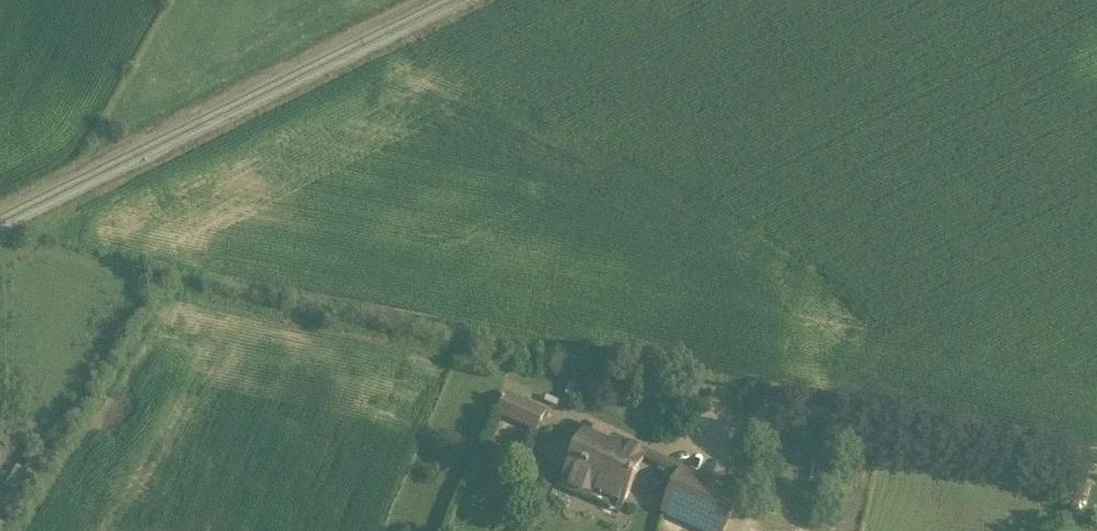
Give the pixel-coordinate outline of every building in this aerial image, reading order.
[(496,416),(536,434),(546,413),(506,395),(496,416)] [(622,506),(646,454),(616,441),(613,449),(584,436),(561,488),(589,500),(592,493),(622,506)] [(660,515),(695,530),(727,530),(739,505),(713,493),(717,485),(681,468),(660,515)] [(1076,496),(1086,498),(1090,484),(1080,482),(1076,496)] [(0,522),(0,523),(0,530),(13,530),(0,522)]
